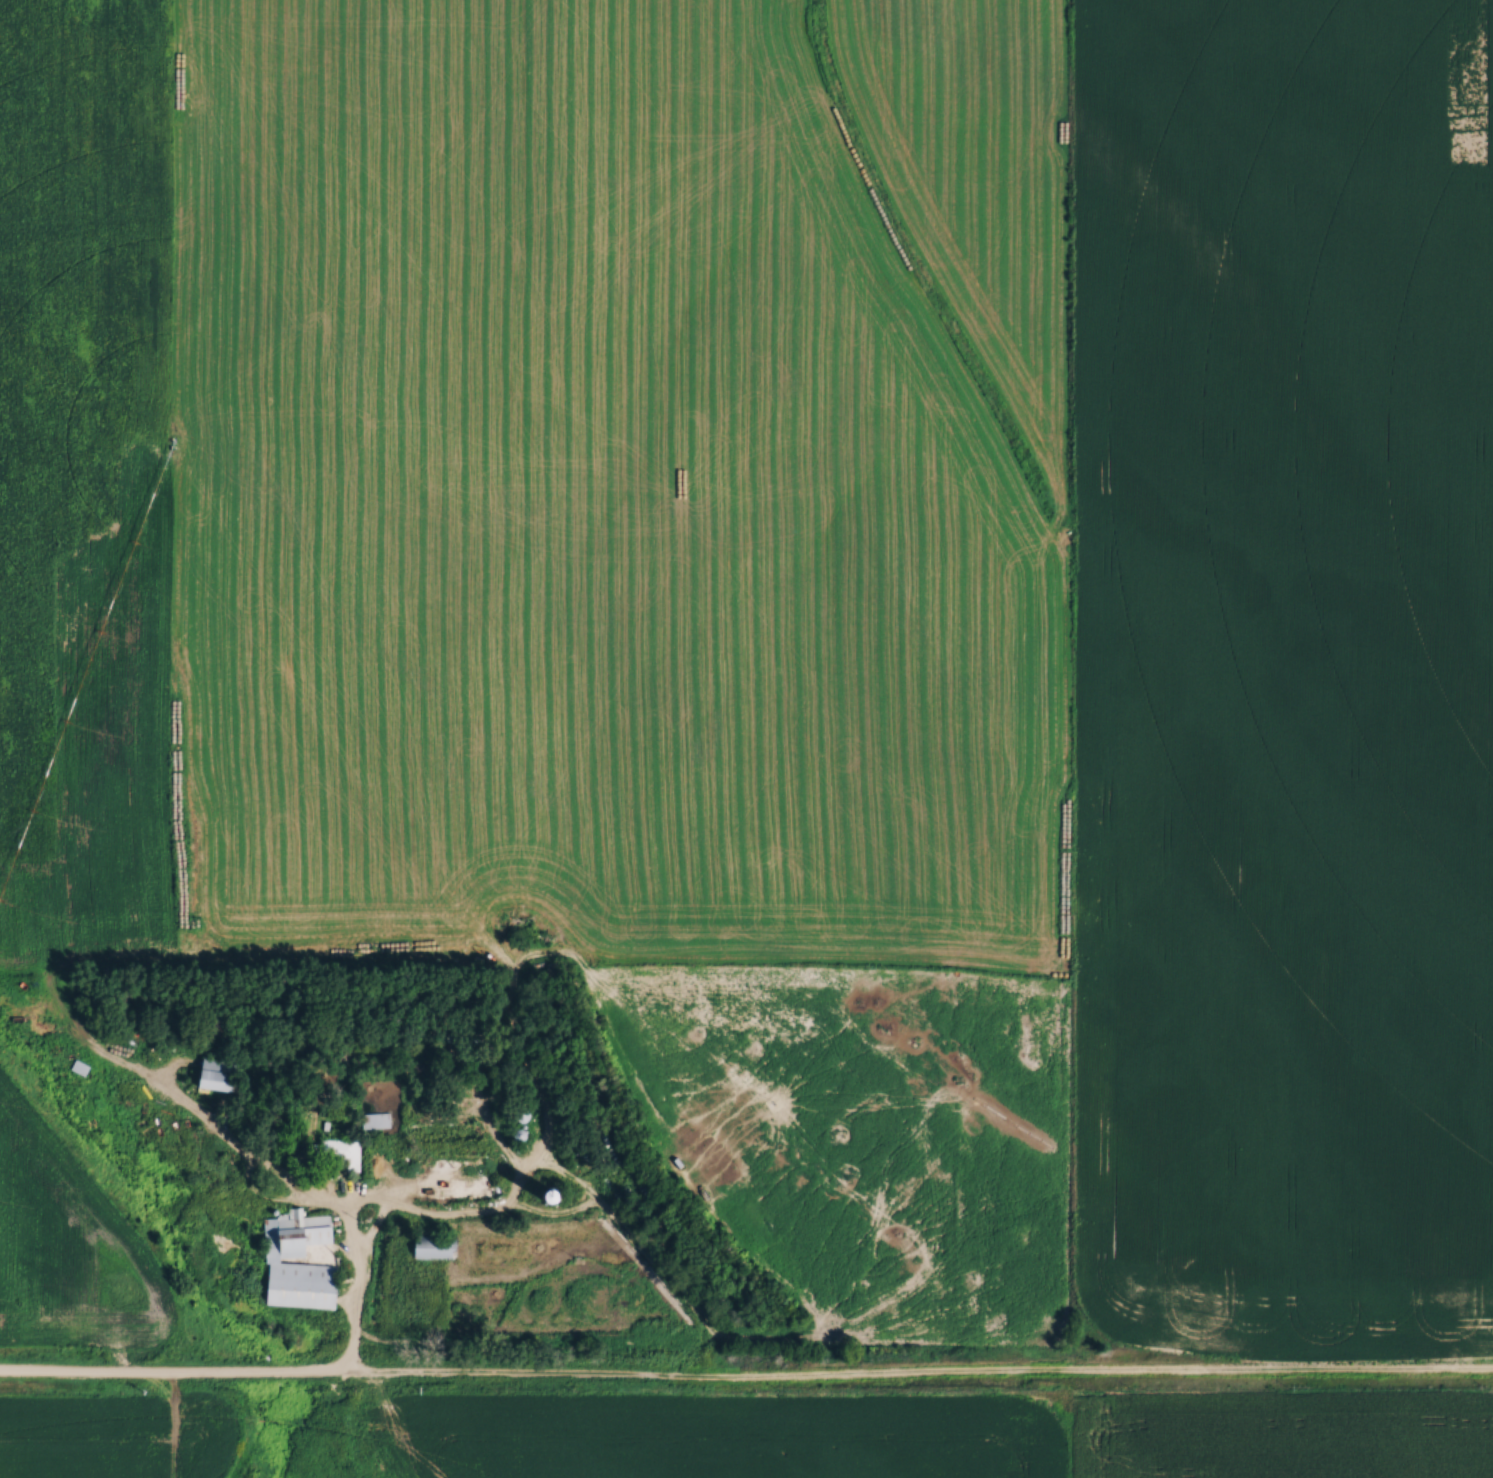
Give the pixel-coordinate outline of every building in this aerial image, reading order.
[(116,1087),(132,1084),(129,1073),(113,1076),(116,1087)] [(368,1113),(368,1128),(391,1128),(391,1113),(368,1113)] [(362,1141),(330,1141),(330,1172),(362,1172),(362,1141)] [(275,1261),(335,1268),(331,1310),(271,1304),(275,1261)]
